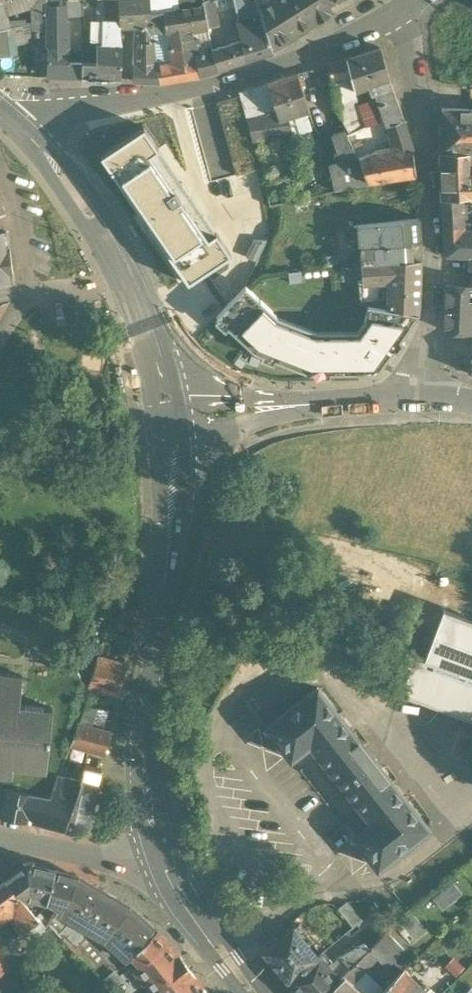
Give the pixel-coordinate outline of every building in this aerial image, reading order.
[(0,4),(0,8),(2,15),(7,16),(33,9),(31,0),(13,0),(9,1),(0,4)] [(33,9),(34,20),(38,20),(38,15),(46,14),(46,8),(46,0),(31,0),(33,9)] [(105,0),(106,21),(119,22),(118,0),(112,0),(105,0)] [(119,22),(119,28),(135,27),(151,27),(149,0),(118,0),(119,22)] [(163,0),(149,0),(151,27),(151,32),(166,30),(163,14),(178,11),(181,2),(163,0)] [(237,19),(238,21),(262,15),(260,9),(258,0),(233,0),(237,19)] [(260,9),(262,15),(271,50),(290,38),(292,41),(297,38),(273,0),(260,9)] [(299,0),(273,0),(297,38),(303,35),(300,31),(313,24),(314,23),(299,0)] [(325,0),(299,0),(314,23),(313,24),(315,27),(321,23),(319,20),(333,11),(328,4),(328,5),(325,0)] [(214,1),(202,3),(203,7),(208,29),(218,27),(214,1)] [(82,2),(66,3),(68,21),(82,20),(82,2)] [(59,7),(46,8),(46,14),(47,23),(47,31),(47,40),(48,49),(67,49),(62,11),(59,7)] [(178,11),(163,14),(166,30),(167,38),(190,33),(208,29),(203,7),(178,11)] [(243,43),(218,50),(223,70),(248,62),(272,54),(271,50),(262,15),(238,21),(243,43)] [(106,21),(104,21),(103,46),(121,46),(120,28),(119,28),(119,22),(106,21)] [(47,23),(29,25),(30,33),(47,31),(47,23)] [(151,32),(151,27),(135,27),(133,82),(160,83),(158,67),(156,68),(151,32)] [(47,31),(30,33),(31,42),(47,40),(47,31)] [(190,33),(167,38),(170,51),(192,47),(191,42),(190,33)] [(213,54),(202,56),(201,51),(198,52),(196,41),(191,42),(192,47),(200,76),(217,71),(213,54)] [(103,46),(97,46),(96,64),(95,80),(120,81),(122,48),(121,46),(103,46)] [(192,47),(170,51),(172,65),(175,80),(200,76),(192,47)] [(48,49),(47,49),(46,79),(76,80),(77,64),(68,63),(67,49),(48,49)] [(380,49),(346,59),(351,78),(354,92),(368,87),(371,94),(375,92),(392,87),(389,80),(380,49)] [(218,50),(212,51),(213,54),(217,71),(223,70),(218,50)] [(346,59),(327,66),(331,82),(351,78),(346,59)] [(96,64),(83,64),(81,80),(95,80),(96,64)] [(172,65),(158,67),(160,83),(175,80),(172,65)] [(296,75),(266,85),(277,121),(288,118),(308,112),(296,75)] [(252,144),(290,136),(288,118),(277,121),(266,85),(239,93),(240,98),(243,109),(246,121),(249,133),(252,144)] [(392,87),(375,92),(380,104),(396,98),(392,87)] [(240,98),(216,104),(219,116),(243,109),(240,98)] [(404,120),(396,98),(380,104),(388,127),(404,120)] [(243,109),(219,116),(223,127),(246,121),(243,109)] [(467,110),(441,109),(441,133),(466,134),(467,110)] [(407,130),(404,120),(388,127),(390,139),(409,136),(407,130)] [(246,121),(223,127),(226,139),(249,133),(246,121)] [(375,152),(365,127),(346,135),(357,159),(358,159),(367,183),(379,181),(376,156),(375,152)] [(143,128),(101,156),(190,287),(232,258),(143,128)] [(332,135),(343,164),(357,159),(346,135),(345,131),(332,135)] [(249,133),(226,139),(229,151),(252,144),(249,133)] [(441,133),(440,153),(461,154),(471,154),(471,135),(466,134),(441,133)] [(412,151),(409,136),(390,139),(393,153),(412,151)] [(252,144),(229,151),(236,178),(259,171),(252,144)] [(393,153),(376,156),(379,181),(415,176),(412,151),(393,153)] [(461,154),(440,153),(440,169),(464,171),(461,154)] [(357,159),(343,164),(331,167),(337,193),(368,186),(367,183),(358,159),(357,159)] [(440,169),(440,178),(442,199),(458,199),(471,199),(471,177),(464,178),(464,171),(440,169)] [(458,199),(442,199),(443,217),(458,218),(458,199)] [(443,217),(447,257),(471,259),(471,244),(471,235),(459,234),(458,218),(443,217)] [(417,220),(370,226),(371,241),(396,239),(397,245),(399,245),(419,244),(417,220)] [(396,239),(371,241),(370,226),(353,228),(355,264),(360,264),(362,263),(362,265),(401,262),(399,245),(397,245),(396,239)] [(0,233),(0,288),(13,286),(6,232),(0,233)] [(419,244),(399,245),(401,262),(421,261),(419,244)] [(401,262),(362,265),(362,263),(360,264),(362,284),(386,284),(389,287),(389,311),(419,316),(421,261),(401,262)] [(456,288),(445,298),(444,333),(471,334),(471,288),(456,288)] [(276,317),(246,291),(217,321),(256,358),(313,377),(373,375),(419,316),(389,311),(368,308),(365,323),(355,335),(314,332),(276,317)] [(471,723),(471,628),(438,616),(419,665),(410,662),(407,669),(398,697),(471,723)] [(110,646),(102,642),(96,658),(107,661),(110,646)] [(107,661),(96,658),(87,688),(119,696),(126,665),(107,661)] [(10,773),(11,763),(44,766),(45,761),(43,760),(45,746),(46,746),(47,743),(45,743),(47,728),(48,728),(48,726),(47,725),(49,710),(50,711),(51,706),(18,703),(21,674),(0,672),(0,772),(10,773)] [(395,787),(351,732),(352,731),(341,718),(340,719),(317,689),(266,729),(291,759),(309,745),(371,824),(353,838),(378,870),(428,830),(405,801),(406,800),(395,787)] [(94,709),(84,705),(77,724),(90,727),(94,709)] [(90,727),(77,724),(68,747),(104,757),(110,732),(90,727)] [(81,783),(77,797),(76,797),(65,833),(72,834),(79,833),(85,829),(89,823),(101,773),(84,768),(80,782),(81,783)] [(57,776),(49,798),(48,798),(37,824),(65,833),(76,797),(81,783),(80,782),(57,776)] [(2,789),(0,801),(0,817),(37,824),(48,798),(2,789)] [(32,866),(24,867),(5,882),(31,913),(42,905),(45,906),(47,901),(54,872),(32,866)] [(78,879),(54,872),(47,901),(58,909),(55,913),(80,928),(83,922),(89,926),(107,896),(78,879)] [(452,881),(431,898),(441,909),(461,892),(452,881)] [(5,882),(0,885),(0,905),(8,916),(18,929),(21,933),(25,931),(30,927),(38,921),(31,913),(5,882)] [(107,896),(89,926),(83,922),(80,928),(97,938),(118,903),(107,896)] [(361,921),(347,902),(337,910),(352,929),(361,921)] [(129,909),(118,903),(97,938),(105,942),(127,961),(132,958),(156,934),(129,909)] [(0,905),(0,922),(8,916),(0,905)] [(405,915),(397,921),(413,940),(426,930),(410,910),(405,915)] [(80,928),(55,913),(45,927),(56,937),(73,955),(84,940),(84,934),(78,931),(80,928)] [(56,937),(45,927),(44,928),(38,921),(30,927),(44,946),(56,937)] [(312,942),(298,925),(293,929),(307,946),(312,942)] [(9,970),(10,972),(19,966),(17,963),(23,959),(3,930),(0,926),(0,957),(9,970)] [(21,933),(18,929),(14,932),(20,940),(27,934),(25,931),(21,933)] [(293,929),(263,953),(288,982),(317,958),(307,946),(293,929)] [(404,950),(386,931),(369,949),(377,958),(376,959),(386,969),(404,950)] [(156,934),(132,958),(135,962),(132,965),(131,967),(131,968),(145,986),(137,992),(200,992),(203,990),(168,946),(156,934)] [(365,944),(341,957),(350,969),(369,949),(365,944)] [(350,969),(343,976),(352,985),(376,959),(377,958),(369,949),(350,969)] [(288,982),(298,992),(328,992),(340,979),(320,956),(317,958),(288,982)] [(5,970),(6,972),(9,970),(0,957),(0,974),(5,970)] [(19,966),(10,972),(14,978),(22,990),(25,992),(38,992),(19,966)] [(114,976),(115,975),(109,968),(96,978),(111,992),(127,992),(117,980),(114,976)] [(131,968),(117,980),(127,992),(137,992),(145,986),(131,968)] [(380,992),(427,992),(403,970),(380,992)] [(0,976),(0,992),(17,992),(22,990),(14,978),(5,984),(0,976)] [(352,985),(343,976),(340,979),(328,992),(361,992),(352,985)]
